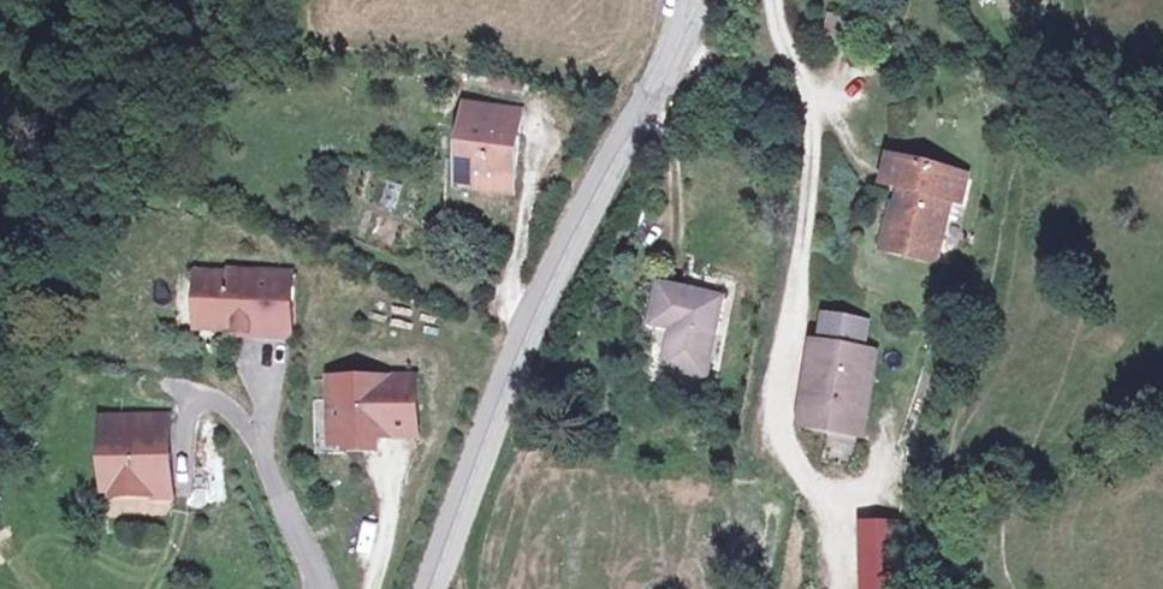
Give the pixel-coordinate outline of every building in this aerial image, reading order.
[(514,121),(505,120),(506,113),(486,111),(487,93),(457,90),(450,160),(471,162),(469,175),(509,179),(514,121)] [(516,96),(487,93),(486,111),(506,113),(505,120),(514,121),(516,96)] [(952,151),(874,130),(868,157),(884,161),(892,163),(888,181),(880,179),(868,224),(920,238),(936,175),(945,178),(952,151)] [(471,162),(450,160),(449,173),(469,175),(471,162)] [(892,163),(884,161),(880,179),(888,181),(892,163)] [(191,250),(191,295),(223,296),(223,303),(223,309),(251,310),(252,297),(259,297),(260,300),(283,301),(285,249),(224,247),(224,251),(191,250)] [(718,270),(657,259),(649,301),(670,306),(664,344),(705,350),(718,270)] [(191,295),(190,302),(223,303),(223,296),(191,295)] [(869,302),(823,295),(818,323),(811,321),(804,365),(819,367),(812,407),(856,414),(869,331),(864,330),(869,302)] [(252,297),(251,310),(283,310),(283,301),(260,300),(259,297),(252,297)] [(324,358),(325,403),(340,403),(341,421),(370,421),(370,412),(370,406),(410,406),(409,356),(324,358)] [(96,394),(97,442),(105,442),(105,467),(144,465),(144,457),(164,456),(163,427),(158,427),(157,392),(96,394)] [(340,403),(325,403),(326,421),(341,421),(340,403)] [(144,457),(144,465),(165,464),(164,456),(144,457)] [(893,501),(864,502),(864,588),(894,588),(893,501)]
